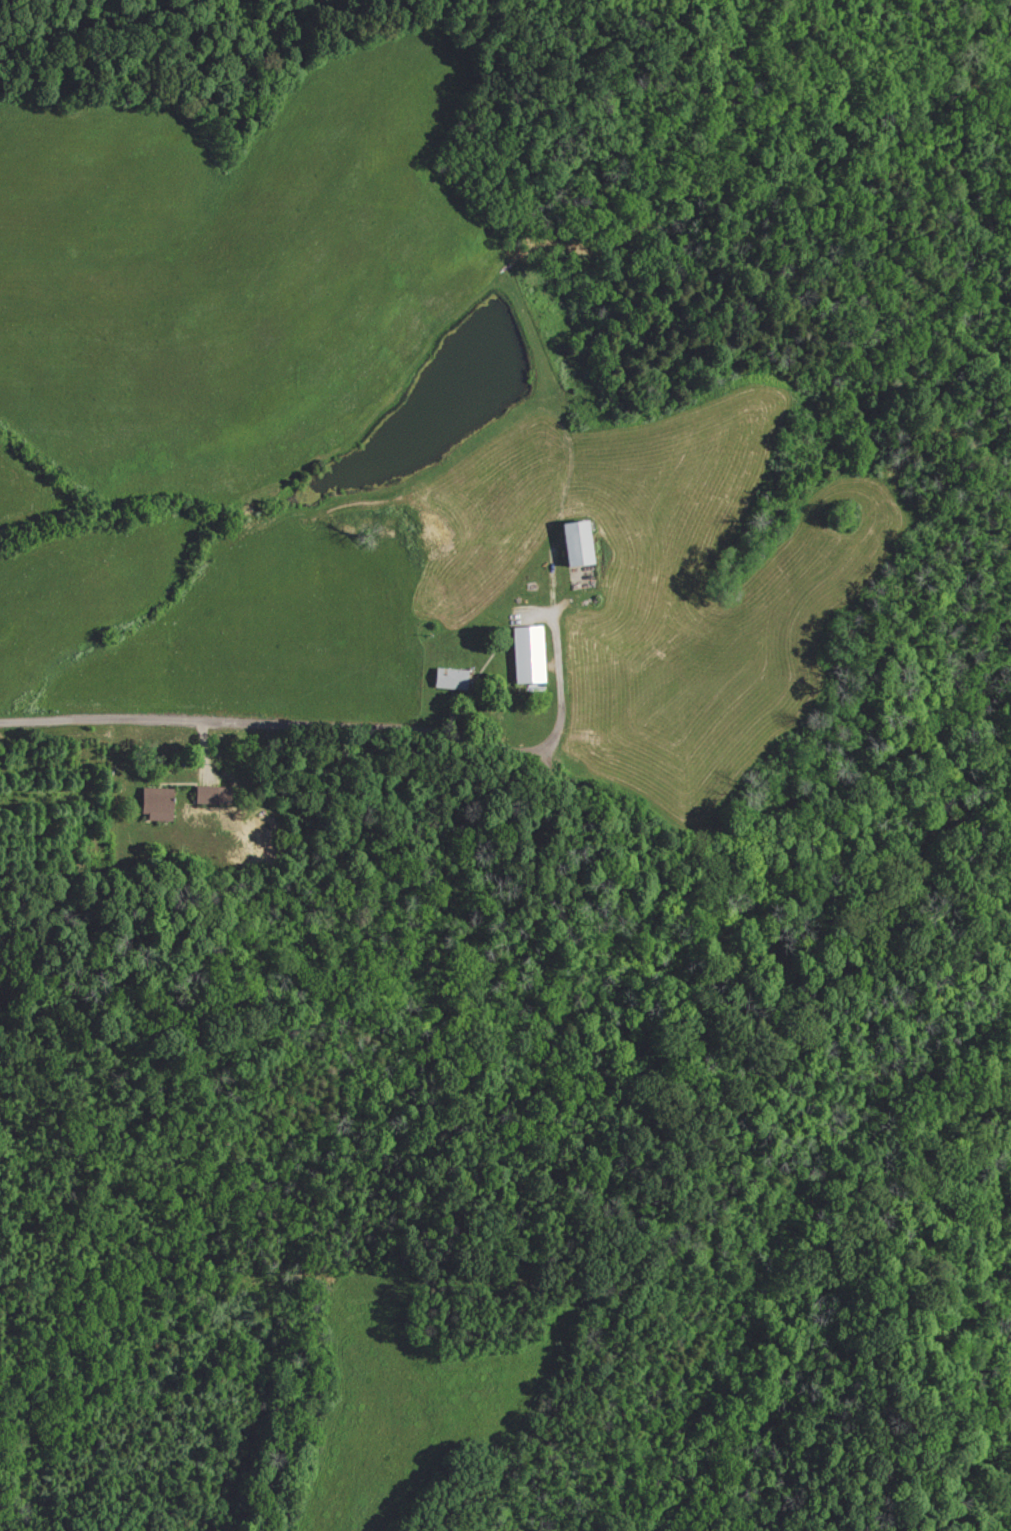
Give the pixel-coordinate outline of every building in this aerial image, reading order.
[(555,523),(560,567),(589,563),(586,542),(588,541),(586,519),(555,523)] [(509,627),(511,683),(541,682),(539,626),(509,627)] [(463,669),(431,668),(431,688),(462,689),(463,669)] [(236,786),(202,786),(201,804),(236,805),(236,786)] [(150,820),(180,821),(180,788),(151,788),(150,820)]
